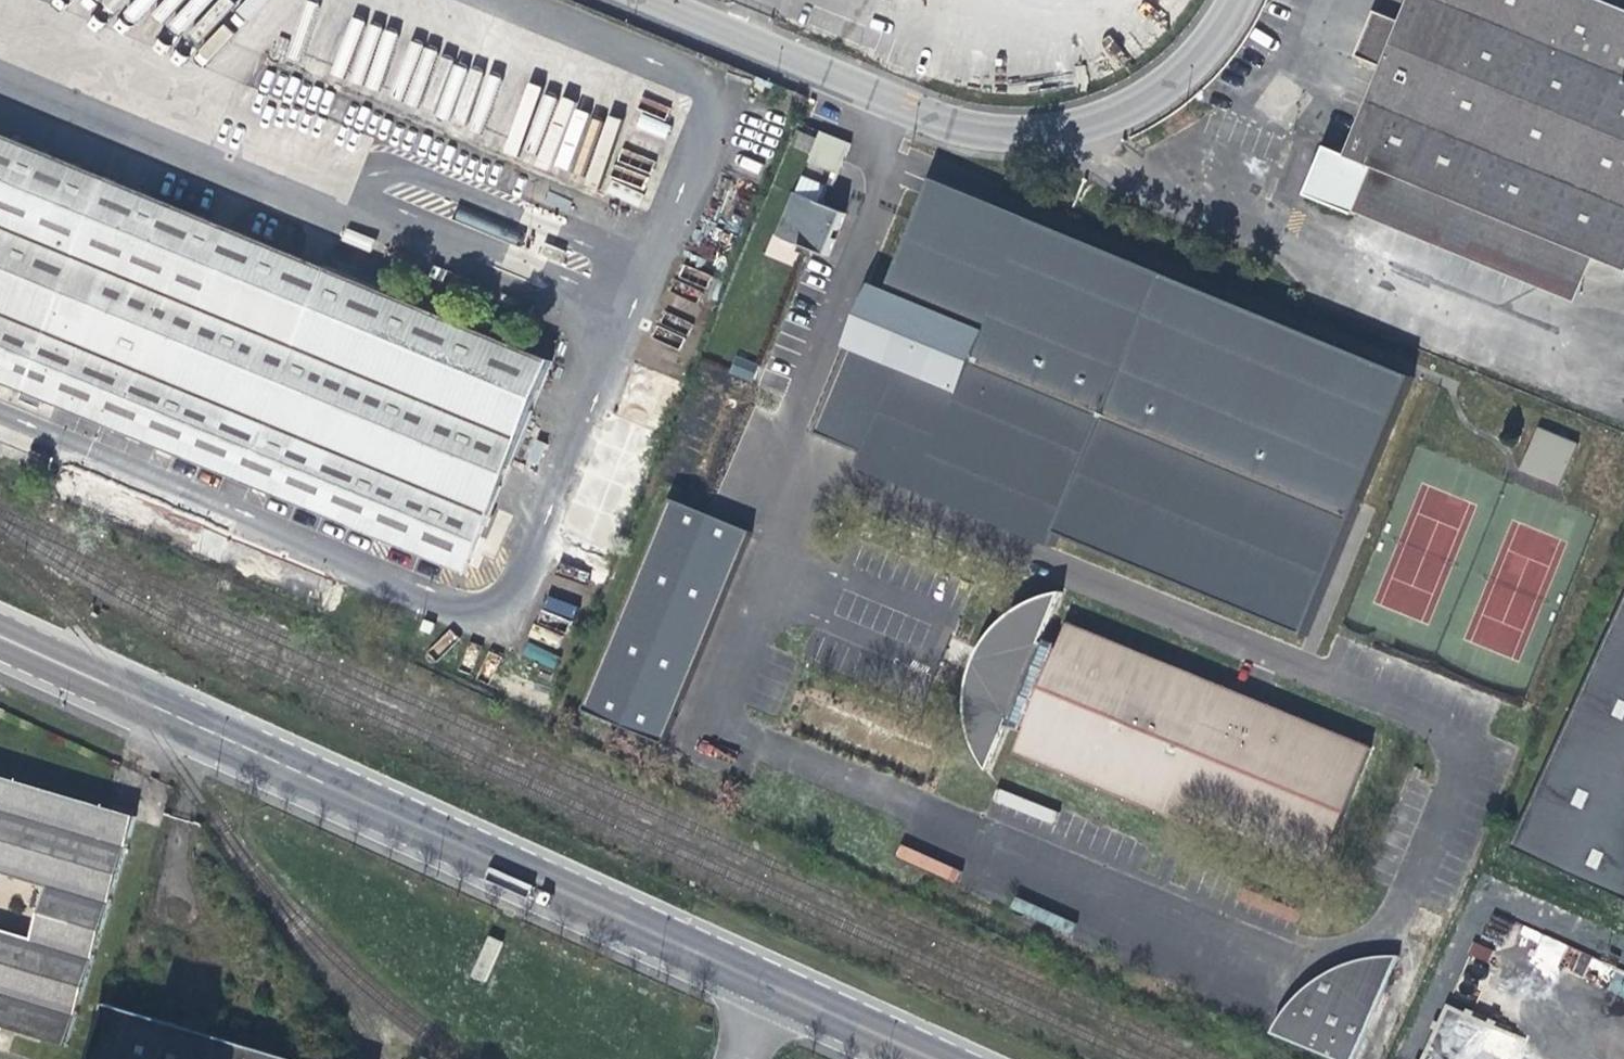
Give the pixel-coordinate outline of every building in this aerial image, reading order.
[(1611,255),(1623,260),(1623,3),(1617,0),(1426,0),(1416,25),(1387,13),(1369,60),(1398,70),(1363,161),(1341,151),(1322,199),(1370,219),(1371,215),(1389,171),(1611,255)] [(808,96),(549,734),(936,907),(1257,1058),(1384,1058),(1552,695),(1346,618),(1442,380),(991,200),(1001,173),(808,96)] [(0,139),(0,387),(35,401),(31,410),(43,414),(47,406),(58,410),(473,577),(559,362),(0,139)] [(1592,300),(1611,255),(1389,171),(1371,215),(1592,300)] [(0,387),(0,453),(34,467),(58,410),(47,406),(43,414),(31,410),(35,401),(0,387)] [(1544,418),(1528,462),(1565,476),(1582,433),(1544,418)] [(1512,847),(1623,899),(1623,607),(1512,847)] [(68,1045),(134,816),(123,813),(0,778),(0,1026),(68,1045)] [(504,947),(492,941),(473,981),(486,987),(504,947)] [(1421,1058),(1518,1058),(1526,1034),(1440,1005),(1421,1058)] [(109,1009),(93,1058),(275,1058),(109,1009)]
